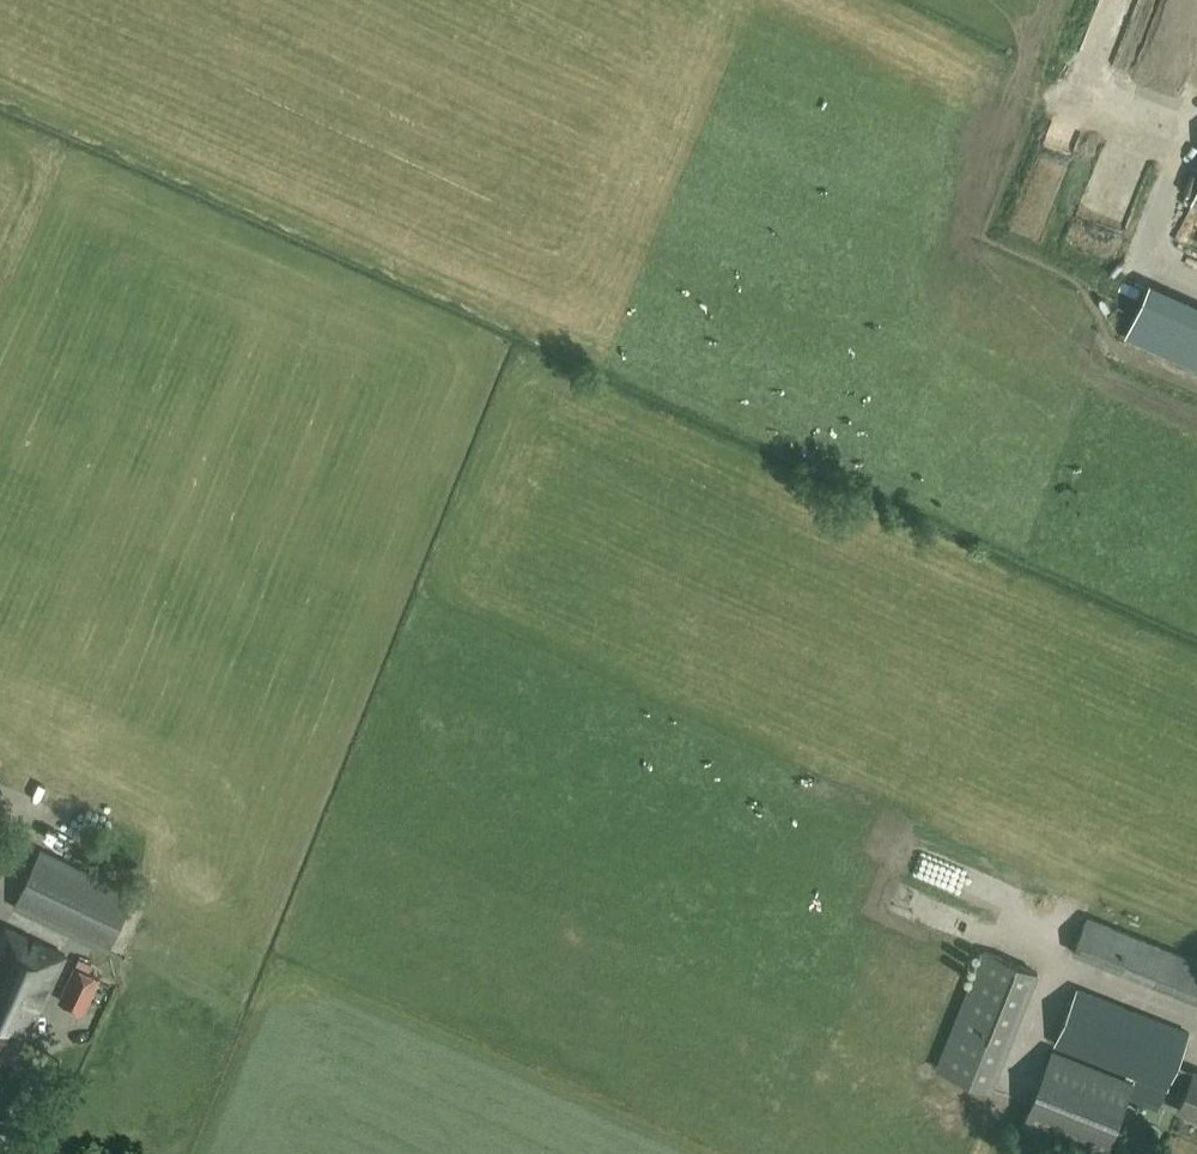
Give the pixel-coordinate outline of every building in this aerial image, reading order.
[(106,950),(133,893),(41,850),(14,907),(106,950)] [(1086,917),(1072,952),(1150,983),(1151,979),(1196,997),(1196,961),(1086,917)] [(33,941),(3,926),(0,932),(0,1013),(33,941)] [(0,1013),(0,1052),(12,1058),(25,1030),(27,1032),(63,956),(33,941),(0,1013)] [(1037,972),(983,951),(936,1068),(990,1089),(1037,972)] [(939,975),(941,959),(924,957),(921,973),(939,975)] [(85,974),(88,968),(75,962),(56,1001),(76,1010),(79,1003),(84,1005),(97,979),(85,974)] [(1116,1124),(1136,1073),(1185,1092),(1178,1110),(1196,1117),(1196,1073),(1176,1065),(1189,1034),(1076,989),(1054,1045),(1128,1074),(1126,1079),(1051,1049),(1022,1126),(1094,1153),(1104,1153),(1116,1124)]
